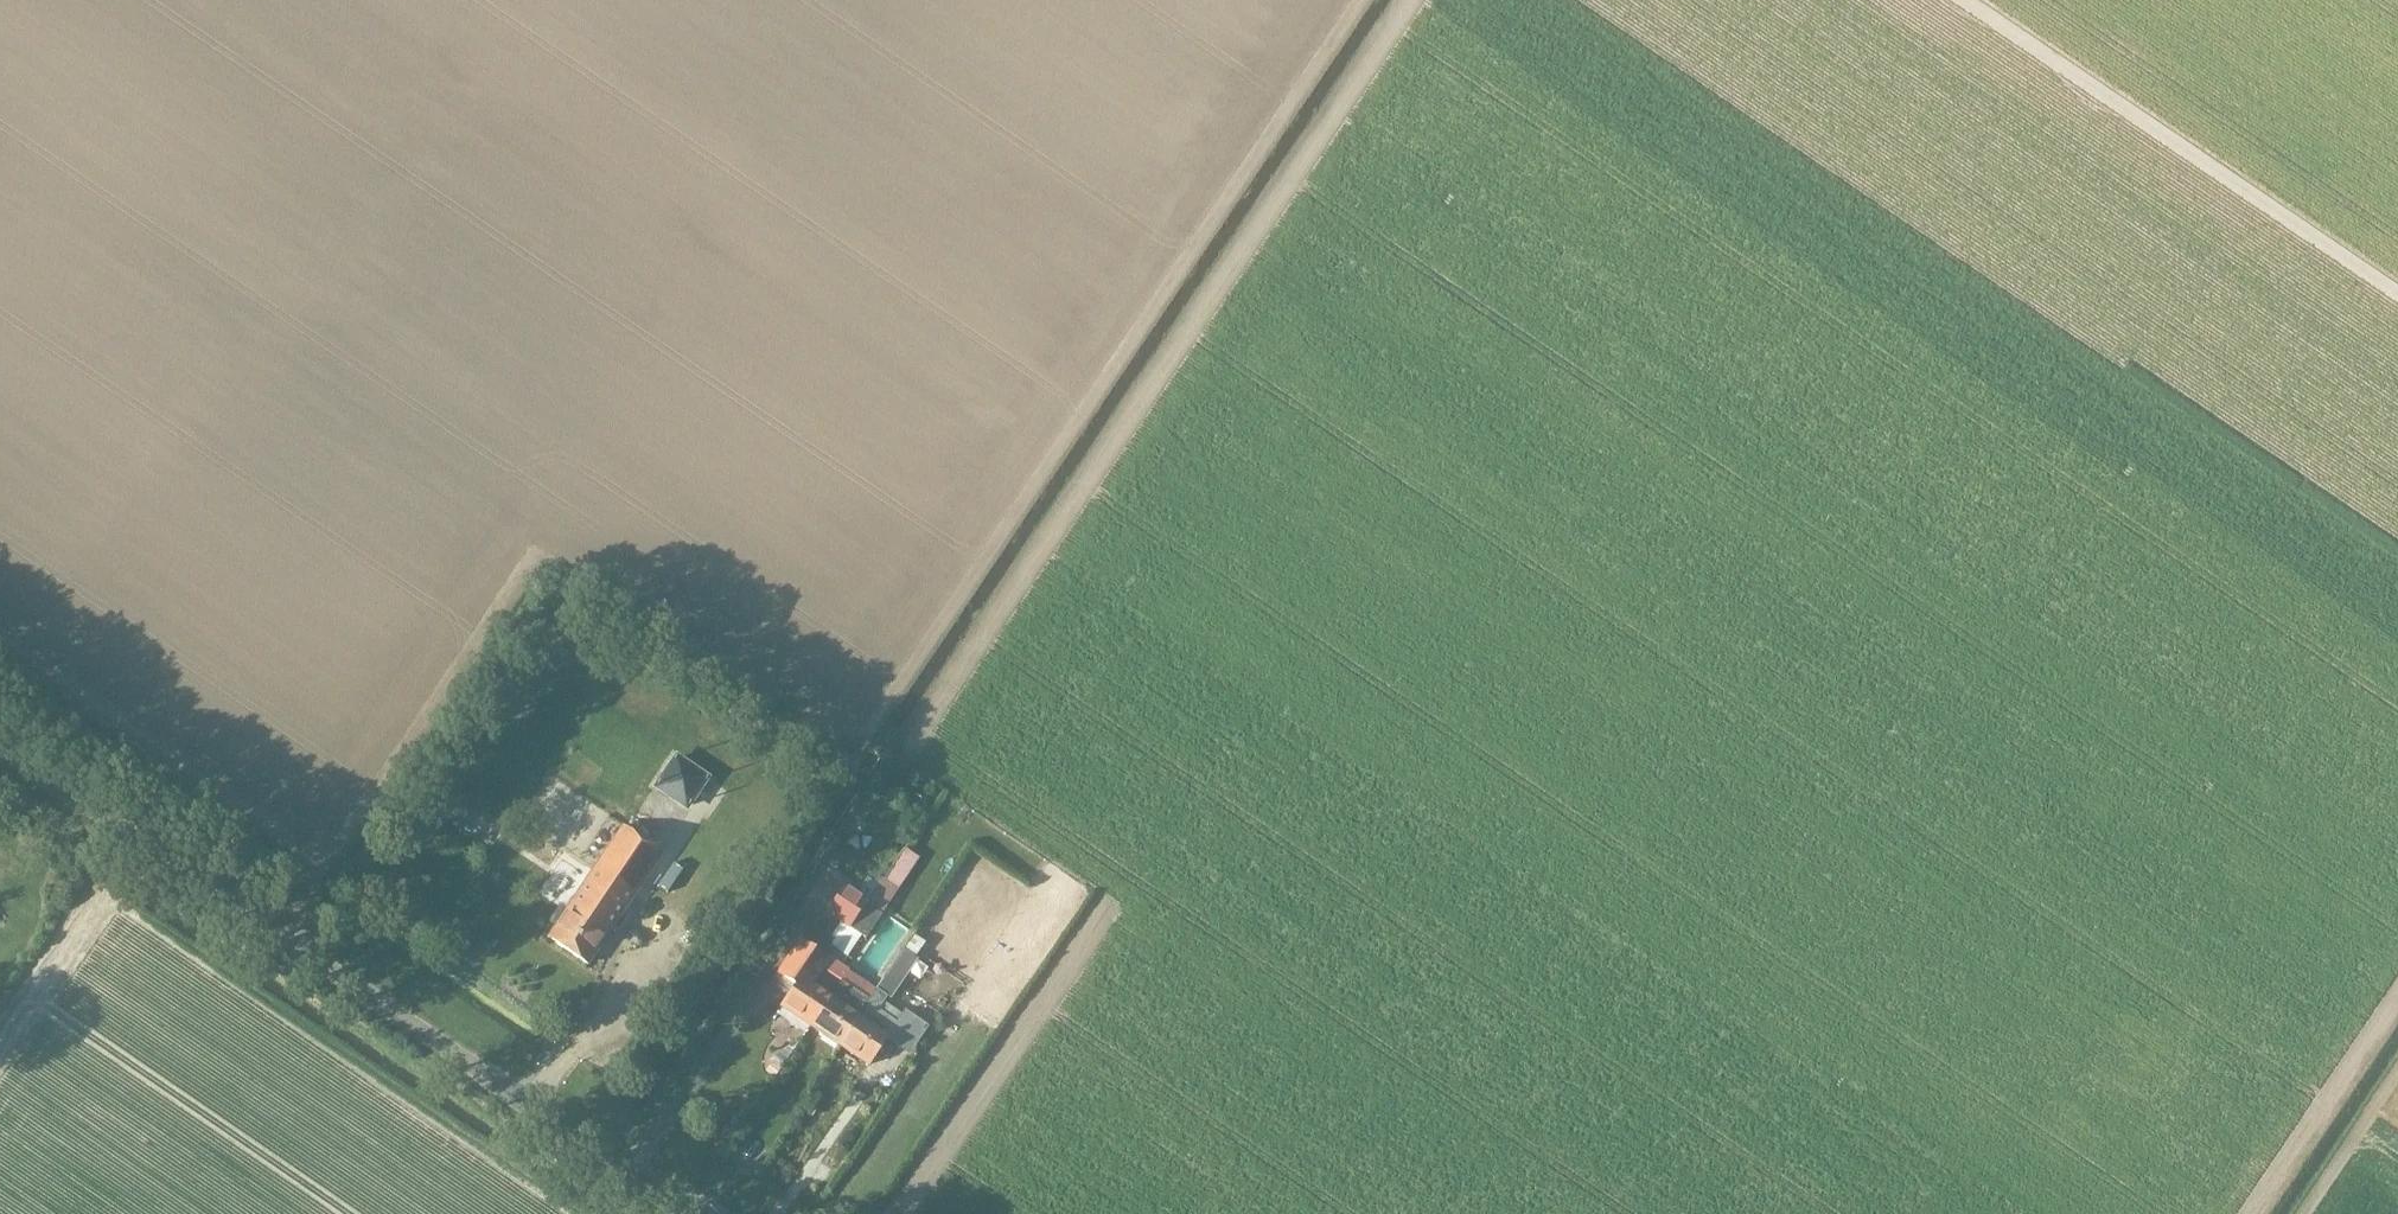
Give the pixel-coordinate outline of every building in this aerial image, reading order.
[(714,771),(675,773),(676,796),(715,795),(714,771)] [(586,964),(661,854),(622,828),(547,938),(586,964)] [(844,885),(825,912),(849,928),(865,904),(867,901),(844,885)] [(865,904),(849,928),(865,939),(881,915),(865,904)] [(912,938),(924,948),(936,934),(923,924),(912,938)] [(780,1007),(809,1027),(830,996),(811,984),(827,959),(799,941),(780,969),(797,981),(780,1007)] [(830,996),(809,1027),(838,1046),(869,1000),(840,980),(830,996)] [(896,1047),(912,1023),(901,1015),(896,1023),(877,1010),(886,996),(876,989),(869,1000),(838,1046),(867,1066),(885,1039),(896,1047)]
